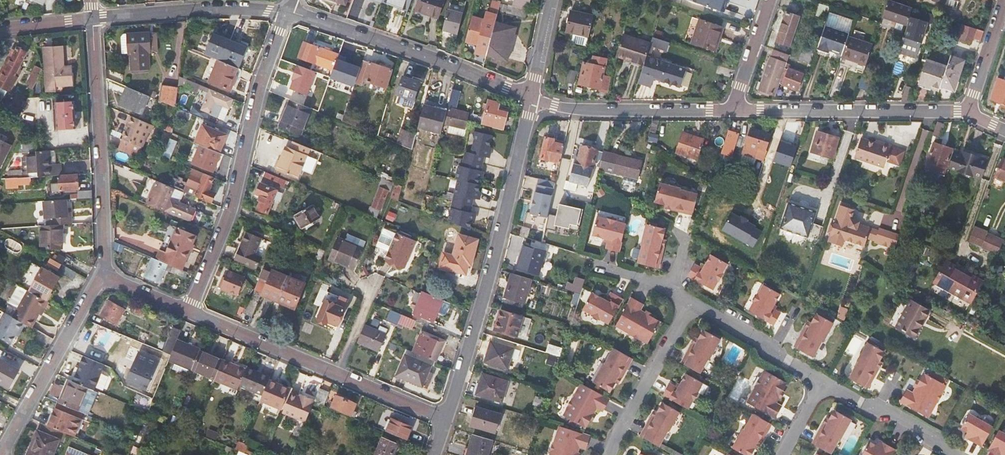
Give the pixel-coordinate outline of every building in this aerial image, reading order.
[(409,14),(414,0),(386,0),(399,5),(397,9),(409,14)] [(445,0),(421,0),(418,9),(440,17),(445,0)] [(477,51),(488,54),(497,21),(500,11),(502,2),(494,0),(491,12),(488,11),(477,51)] [(528,9),(530,0),(514,0),(513,5),(528,9)] [(718,10),(722,0),(688,0),(718,10)] [(727,0),(722,0),(718,10),(723,12),(727,0)] [(882,17),(906,25),(911,9),(888,1),(882,17)] [(510,4),(502,2),(500,11),(507,13),(510,4)] [(526,18),(528,9),(513,5),(510,4),(507,13),(526,18)] [(465,12),(450,8),(444,29),(460,33),(465,12)] [(791,45),(801,16),(787,11),(777,41),(791,45)] [(587,47),(593,17),(572,13),(567,34),(575,35),(573,42),(574,44),(587,47)] [(928,13),(925,21),(934,24),(937,16),(928,13)] [(922,32),(926,21),(912,16),(905,36),(921,41),(924,33),(922,32)] [(716,41),(721,27),(700,20),(692,44),(716,52),(719,42),(716,41)] [(497,21),(488,54),(509,60),(518,27),(497,21)] [(818,46),(843,54),(848,37),(850,32),(825,24),(818,46)] [(970,40),(973,31),(962,27),(959,36),(970,40)] [(205,52),(212,33),(205,31),(198,50),(205,52)] [(222,60),(223,61),(232,39),(214,32),(206,53),(222,60)] [(148,36),(148,34),(131,33),(129,52),(135,52),(134,69),(151,70),(152,54),(156,54),(157,37),(148,36)] [(644,66),(648,56),(651,45),(652,44),(623,35),(617,55),(632,60),(632,62),(644,66)] [(917,55),(921,41),(905,36),(903,36),(898,49),(917,55)] [(843,54),(840,63),(864,71),(873,45),(848,37),(843,54)] [(652,44),(651,45),(666,50),(668,42),(654,38),(652,44)] [(223,61),(240,68),(249,46),(232,39),(223,61)] [(299,56),(334,69),(340,54),(305,41),(299,56)] [(73,84),(72,72),(64,73),(63,67),(62,46),(44,47),(46,90),(56,90),(56,85),(73,84)] [(12,90),(19,76),(15,74),(26,51),(16,47),(11,58),(8,56),(0,73),(0,84),(12,90)] [(773,49),(771,57),(774,57),(786,61),(788,54),(773,49)] [(340,54),(334,69),(332,77),(356,85),(357,81),(362,67),(346,61),(347,56),(340,54)] [(799,60),(812,64),(814,58),(801,54),(799,60)] [(947,65),(941,85),(953,89),(963,60),(951,55),(947,65)] [(644,66),(639,83),(652,86),(654,79),(682,88),(688,70),(648,56),(644,66)] [(601,92),(609,93),(612,77),(604,76),(605,68),(608,69),(608,65),(607,65),(607,59),(595,57),(593,65),(585,63),(580,84),(601,88),(601,92)] [(760,90),(763,91),(774,57),(771,57),(760,90)] [(763,91),(774,95),(779,82),(784,66),(786,61),(774,57),(763,91)] [(394,68),(365,58),(362,67),(357,81),(364,83),(366,78),(388,86),(394,68)] [(223,61),(222,60),(212,83),(232,91),(236,84),(238,85),(244,70),(240,68),(223,61)] [(922,83),(940,89),(941,85),(947,65),(929,60),(922,83)] [(31,89),(41,68),(34,65),(24,85),(31,89)] [(291,88),(308,94),(316,71),(297,65),(292,79),(294,79),(291,88)] [(784,66),(779,82),(797,88),(803,73),(784,66)] [(567,85),(575,87),(578,72),(571,70),(567,85)] [(863,73),(858,88),(867,91),(872,76),(863,73)] [(413,105),(422,81),(406,75),(399,93),(403,94),(401,101),(413,105)] [(229,110),(234,99),(188,80),(185,87),(198,93),(200,90),(209,94),(202,109),(212,113),(211,115),(219,118),(223,108),(229,110)] [(895,98),(902,100),(906,86),(900,84),(895,98)] [(997,84),(990,104),(1000,108),(1004,110),(1004,88),(997,84)] [(162,102),(177,108),(180,88),(164,86),(162,102)] [(901,101),(909,101),(913,88),(906,86),(902,100),(901,101)] [(147,95),(129,88),(122,105),(139,113),(147,95)] [(462,92),(453,89),(448,111),(445,124),(450,125),(449,129),(455,130),(456,127),(465,129),(466,124),(469,114),(457,111),(462,92)] [(76,101),(57,102),(58,124),(77,123),(76,101)] [(311,109),(290,101),(280,126),(301,134),(311,109)] [(495,128),(504,131),(508,113),(498,111),(500,104),(490,101),(489,105),(485,104),(482,116),(485,116),(484,123),(495,127),(495,128)] [(445,124),(448,111),(425,105),(419,127),(442,132),(445,124)] [(225,120),(229,110),(223,108),(219,118),(225,120)] [(343,122),(357,127),(360,120),(346,114),(343,122)] [(156,126),(133,116),(129,125),(131,126),(125,140),(143,148),(150,133),(152,134),(156,126)] [(653,120),(647,142),(652,145),(659,120),(653,120)] [(945,123),(938,121),(934,134),(940,135),(945,123)] [(466,137),(469,125),(466,124),(465,129),(456,127),(455,130),(449,129),(448,133),(466,137)] [(174,134),(175,129),(166,125),(164,130),(174,134)] [(197,143),(202,145),(221,153),(228,136),(204,126),(197,143)] [(729,130),(722,150),(732,153),(738,134),(729,130)] [(771,136),(752,130),(743,154),(756,159),(759,150),(765,152),(771,136)] [(402,131),(399,144),(413,150),(417,137),(402,131)] [(466,159),(484,163),(485,156),(488,157),(493,135),(478,132),(475,133),(476,139),(473,154),(467,152),(466,159)] [(818,132),(812,153),(822,156),(833,159),(838,138),(818,132)] [(677,153),(697,160),(703,144),(684,136),(677,153)] [(542,157),(562,162),(562,160),(566,144),(554,142),(555,139),(547,137),(542,157)] [(11,144),(0,138),(0,165),(11,144)] [(892,145),(882,142),(881,145),(876,143),(861,138),(855,157),(885,167),(892,145)] [(125,140),(124,140),(120,149),(139,157),(143,148),(125,140)] [(287,146),(283,144),(273,167),(294,175),(297,168),(308,173),(317,151),(290,140),(287,146)] [(36,141),(18,143),(13,153),(36,151),(36,141)] [(945,171),(953,147),(934,141),(927,165),(945,171)] [(215,172),(222,154),(221,153),(202,145),(194,163),(215,172)] [(600,166),(604,153),(604,151),(582,146),(578,159),(576,159),(574,163),(593,168),(594,165),(600,166)] [(964,151),(955,148),(949,165),(982,177),(989,155),(965,147),(964,151)] [(48,166),(47,150),(36,151),(36,155),(26,156),(28,177),(29,176),(60,175),(59,166),(55,166),(48,166)] [(600,166),(600,169),(614,173),(614,174),(628,177),(626,184),(636,187),(642,162),(604,153),(600,166)] [(822,156),(812,153),(810,158),(820,161),(822,156)] [(1003,155),(996,172),(1004,176),(1004,156),(1003,155)] [(458,180),(460,180),(480,185),(483,171),(482,170),(484,163),(466,159),(464,167),(461,166),(458,180)] [(765,160),(758,181),(779,187),(786,167),(765,160)] [(589,186),(593,168),(574,163),(570,181),(589,186)] [(211,190),(215,179),(195,170),(186,192),(213,203),(217,193),(211,190)] [(283,179),(266,172),(264,179),(280,186),(283,179)] [(60,189),(78,188),(78,175),(60,176),(60,183),(49,184),(50,196),(60,195),(60,189)] [(29,184),(29,176),(28,177),(5,178),(5,188),(17,187),(17,185),(29,184)] [(530,213),(549,217),(556,181),(537,177),(530,213)] [(383,210),(394,182),(383,178),(371,206),(383,210)] [(283,179),(280,186),(287,189),(289,182),(283,179)] [(460,180),(456,202),(474,206),(475,199),(479,200),(482,185),(480,185),(460,180)] [(176,189),(159,182),(149,205),(166,212),(176,189)] [(395,199),(401,201),(404,187),(398,184),(395,199)] [(259,211),(269,215),(278,192),(261,185),(257,196),(261,197),(260,202),(262,203),(259,211)] [(680,209),(679,214),(693,217),(697,197),(679,193),(680,190),(659,186),(655,204),(665,207),(666,206),(680,209)] [(176,189),(166,212),(193,223),(198,210),(182,203),(172,200),(177,189),(176,189)] [(182,203),(186,193),(177,189),(172,200),(182,203)] [(91,197),(91,190),(78,191),(78,194),(78,198),(91,197)] [(45,216),(45,225),(59,224),(70,223),(70,215),(66,215),(65,199),(37,201),(38,217),(45,216)] [(305,229),(323,219),(313,201),(296,211),(305,229)] [(451,222),(472,231),(476,214),(472,213),(474,206),(456,202),(451,222)] [(560,202),(555,225),(580,230),(584,207),(560,202)] [(865,246),(868,239),(871,228),(860,225),(856,223),(857,220),(853,218),(856,209),(850,207),(851,205),(843,203),(835,224),(833,223),(830,232),(833,233),(830,241),(843,246),(845,240),(865,246)] [(790,204),(785,220),(820,240),(824,228),(813,224),(816,213),(790,204)] [(664,210),(679,214),(680,209),(666,206),(665,207),(664,210)] [(549,213),(548,225),(555,226),(556,214),(549,213)] [(607,248),(619,252),(626,224),(616,221),(617,220),(608,218),(607,219),(598,217),(594,235),(606,238),(609,239),(608,243),(607,248)] [(206,226),(212,228),(215,222),(209,220),(206,226)] [(820,240),(785,220),(782,230),(820,242),(820,240)] [(538,225),(525,221),(524,228),(537,231),(538,225)] [(60,250),(59,224),(45,225),(38,226),(40,248),(46,248),(46,251),(60,250)] [(659,268),(663,254),(658,253),(662,239),(663,239),(665,229),(647,224),(642,244),(644,245),(639,263),(659,268)] [(183,270),(198,235),(172,225),(157,260),(183,270)] [(868,239),(877,242),(880,231),(871,228),(868,239)] [(876,243),(896,249),(900,235),(881,229),(880,231),(877,242),(876,243)] [(525,230),(523,238),(533,241),(535,233),(525,230)] [(256,255),(263,239),(248,233),(237,259),(258,268),(262,258),(256,255)] [(419,244),(401,237),(400,239),(387,234),(380,252),(393,257),(390,264),(408,271),(419,244)] [(987,234),(981,249),(997,256),(1003,241),(987,234)] [(472,259),(475,260),(481,241),(462,236),(456,256),(446,254),(442,267),(468,274),(471,264),(472,259)] [(342,261),(359,268),(366,250),(340,239),(332,260),(341,264),(342,261)] [(658,253),(663,254),(666,240),(663,239),(662,239),(658,253)] [(296,252),(311,258),(314,251),(299,245),(296,252)] [(539,275),(545,251),(526,246),(519,269),(539,275)] [(901,268),(906,252),(898,250),(893,266),(901,268)] [(704,270),(701,268),(695,265),(690,276),(714,289),(719,281),(721,281),(725,274),(723,273),(729,263),(713,254),(706,266),(704,270)] [(47,263),(58,269),(61,263),(51,257),(47,263)] [(157,260),(155,259),(147,278),(162,284),(168,270),(188,279),(190,273),(183,270),(157,260)] [(46,300),(49,301),(52,294),(51,293),(60,276),(32,261),(23,278),(27,280),(23,287),(46,300)] [(357,271),(359,268),(342,261),(341,264),(357,271)] [(946,261),(940,271),(976,291),(982,280),(971,274),(970,276),(956,269),(957,266),(946,261)] [(265,270),(261,278),(263,279),(269,281),(272,273),(265,270)] [(273,271),(272,273),(269,281),(264,294),(297,308),(307,285),(273,271)] [(976,291),(940,271),(935,281),(970,301),(976,291)] [(239,295),(246,279),(230,272),(223,288),(239,295)] [(534,280),(514,274),(507,299),(514,301),(513,304),(521,306),(522,303),(527,304),(534,280)] [(893,274),(890,279),(908,289),(910,284),(893,274)] [(573,275),(569,289),(581,292),(585,279),(573,275)] [(269,281),(263,279),(257,292),(263,294),(264,294),(269,281)] [(15,294),(41,309),(46,300),(23,287),(20,285),(15,294)] [(772,308),(774,305),(781,294),(765,285),(759,294),(758,294),(754,301),(755,302),(750,310),(775,324),(781,314),(776,310),(772,308)] [(601,317),(610,322),(624,297),(613,291),(610,297),(608,300),(605,298),(593,291),(584,308),(594,314),(594,315),(601,319),(601,317)] [(435,324),(444,301),(425,293),(415,315),(435,324)] [(25,323),(31,327),(39,312),(41,309),(15,294),(11,302),(18,306),(12,316),(25,323)] [(337,329),(347,302),(331,295),(326,306),(324,305),(318,319),(320,320),(319,322),(337,329)] [(654,315),(648,312),(641,309),(645,303),(633,296),(617,324),(632,333),(632,334),(641,339),(642,338),(649,342),(661,320),(654,315)] [(116,322),(124,308),(119,306),(120,304),(114,301),(113,302),(108,299),(100,313),(116,322)] [(43,311),(49,301),(46,300),(41,309),(43,311)] [(245,314),(254,318),(260,303),(251,300),(245,314)] [(924,316),(926,317),(930,310),(911,300),(896,327),(913,336),(924,316)] [(136,313),(143,316),(145,311),(139,308),(136,313)] [(842,315),(849,317),(851,310),(844,308),(842,315)] [(830,313),(823,309),(813,326),(814,327),(807,340),(802,337),(797,347),(815,357),(826,337),(827,338),(836,323),(827,318),(829,315),(830,313)] [(7,349),(15,335),(18,330),(20,332),(25,323),(12,316),(5,312),(0,321),(0,345),(7,349)] [(389,323),(399,327),(400,324),(404,316),(394,312),(389,323)] [(518,338),(523,319),(501,313),(496,332),(518,338)] [(838,320),(829,315),(827,318),(836,323),(838,320)] [(414,330),(418,322),(404,316),(400,324),(414,330)] [(915,337),(926,317),(924,316),(913,336),(915,337)] [(814,327),(813,326),(809,324),(802,337),(807,340),(814,327)] [(367,327),(360,343),(380,352),(387,336),(367,327)] [(175,329),(165,353),(173,356),(179,341),(182,332),(175,329)] [(689,351),(682,363),(700,373),(708,360),(710,361),(722,339),(705,330),(700,339),(701,340),(693,353),(689,351)] [(413,352),(436,362),(445,342),(422,332),(413,352)] [(697,338),(689,351),(693,353),(701,340),(700,339),(697,338)] [(179,341),(173,356),(171,361),(194,370),(202,352),(203,351),(179,341)] [(877,361),(881,364),(888,352),(869,342),(861,357),(859,357),(848,376),(865,385),(871,376),(869,375),(877,361)] [(549,343),(547,352),(561,356),(563,346),(549,343)] [(508,370),(514,351),(492,344),(486,363),(508,370)] [(633,357),(615,347),(613,350),(607,362),(605,362),(595,380),(611,389),(616,381),(615,380),(622,366),(627,369),(633,357)] [(607,362),(613,350),(611,349),(604,361),(605,362),(607,362)] [(217,380),(225,361),(202,352),(194,370),(217,380)] [(147,391),(159,362),(140,354),(128,382),(147,391)] [(73,382),(94,391),(105,365),(84,357),(73,382)] [(434,376),(437,370),(408,357),(399,376),(434,392),(440,379),(434,376)] [(240,389),(248,371),(225,361),(217,380),(217,381),(239,391),(240,389)] [(874,377),(881,364),(877,361),(869,375),(871,376),(874,377)] [(0,362),(0,385),(8,390),(18,372),(0,362)] [(619,382),(627,369),(622,366),(615,380),(616,381),(619,382)] [(271,381),(271,379),(248,369),(248,371),(240,389),(263,399),(271,381)] [(919,385),(916,391),(912,397),(908,405),(929,417),(933,410),(934,410),(940,401),(938,401),(947,385),(920,370),(913,382),(919,385)] [(670,384),(663,395),(688,409),(694,400),(695,401),(699,393),(698,392),(703,383),(688,374),(681,385),(679,389),(676,387),(670,384)] [(502,402),(508,383),(483,375),(480,384),(477,383),(474,393),(502,402)] [(753,413),(772,424),(779,411),(773,408),(776,402),(780,395),(784,388),(762,376),(758,383),(757,382),(751,392),(753,393),(744,408),(753,413)] [(73,382),(70,380),(59,404),(83,414),(90,417),(99,393),(94,391),(73,382)] [(292,391),(271,381),(263,399),(263,400),(280,408),(284,410),(292,391)] [(610,398),(582,383),(574,398),(573,397),(567,407),(568,407),(564,414),(587,426),(591,419),(594,413),(598,407),(603,410),(610,398)] [(331,393),(321,389),(317,401),(316,403),(326,407),(331,393)] [(316,403),(317,401),(307,396),(306,399),(302,398),(293,394),(285,414),(307,423),(316,403)] [(359,405),(338,397),(334,408),(359,418),(361,412),(356,411),(359,405)] [(542,408),(544,400),(537,398),(535,406),(542,408)] [(263,400),(261,405),(278,412),(280,408),(263,400)] [(142,402),(139,409),(149,414),(152,406),(142,402)] [(647,424),(641,436),(659,446),(668,431),(669,432),(681,412),(664,403),(658,413),(659,414),(652,426),(647,424)] [(59,404),(49,426),(66,433),(70,435),(75,437),(82,420),(81,419),(83,414),(59,404)] [(495,435),(501,416),(477,409),(471,427),(495,435)] [(812,443),(831,453),(839,438),(841,438),(851,419),(834,410),(829,419),(830,420),(823,433),(819,430),(812,443)] [(655,411),(647,424),(652,426),(659,414),(658,413),(655,411)] [(772,424),(753,413),(751,416),(744,429),(743,428),(732,447),(747,454),(751,454),(755,447),(754,446),(761,433),(765,435),(772,424)] [(145,439),(155,416),(149,414),(139,437),(140,437),(145,439)] [(969,439),(982,446),(993,427),(970,414),(962,428),(969,431),(967,434),(970,436),(969,439)] [(742,427),(743,428),(744,429),(751,416),(748,415),(742,427)] [(826,417),(819,430),(823,433),(830,420),(829,419),(826,417)] [(391,419),(386,431),(406,439),(411,427),(391,419)] [(45,425),(42,433),(39,433),(29,454),(54,454),(60,441),(66,444),(70,435),(66,433),(49,426),(45,425)] [(561,425),(556,442),(554,441),(551,452),(552,452),(552,454),(578,454),(579,452),(581,445),(587,447),(591,435),(561,425)] [(998,454),(1003,454),(1004,454),(1004,434),(999,431),(989,449),(998,454)] [(758,448),(765,435),(761,433),(754,446),(755,447),(758,448)] [(474,436),(468,454),(489,454),(494,442),(474,436)] [(141,449),(145,439),(140,437),(136,447),(141,449)] [(399,446),(384,440),(377,454),(395,454),(399,446)] [(896,449),(882,441),(881,444),(877,442),(875,445),(869,442),(861,454),(893,454),(896,449)] [(141,449),(136,447),(133,454),(138,454),(141,449)]
